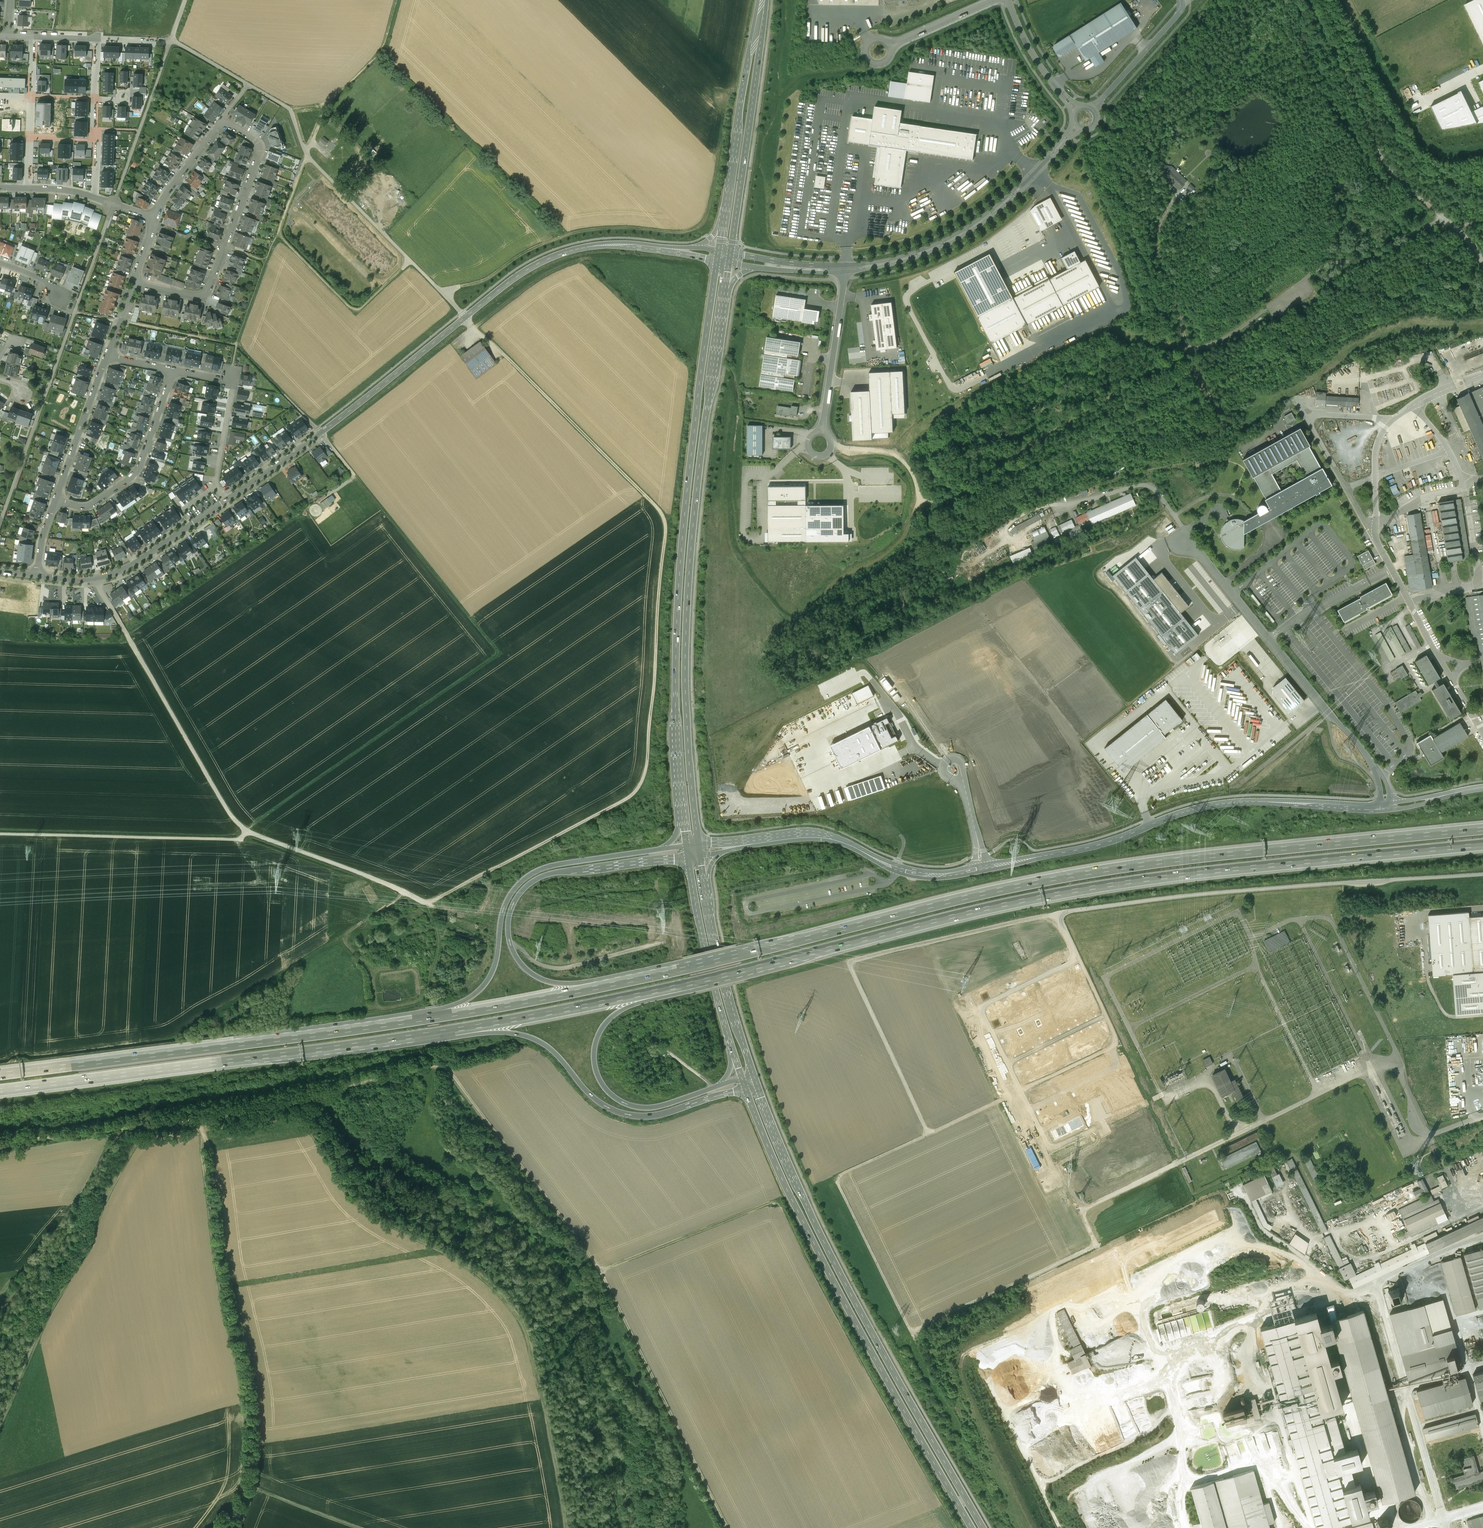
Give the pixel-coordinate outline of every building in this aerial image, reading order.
[(1464,5),(1482,44),(1482,0),(1475,0),(1464,5)] [(1121,3),(1054,45),(1053,48),(1058,56),(1061,56),(1076,47),(1085,61),(1090,58),(1095,67),(1104,62),(1098,53),(1137,28),(1121,3)] [(20,16),(19,16),(18,26),(28,26),(29,22),(27,22),(27,16),(20,16)] [(51,45),(40,44),(40,47),(40,52),(40,56),(50,56),(50,55),(51,47),(51,45)] [(22,54),(23,46),(20,46),(20,45),(12,45),(11,57),(20,58),(22,58),(22,54)] [(67,45),(57,45),(57,59),(66,59),(67,45)] [(86,46),(75,46),(75,56),(86,56),(86,51),(86,46)] [(141,48),(134,48),(133,59),(141,59),(141,48)] [(149,48),(141,48),(141,59),(149,59),(149,54),(149,48)] [(22,58),(20,58),(20,62),(28,62),(29,54),(22,54),(22,58)] [(114,73),(104,72),(103,82),(114,82),(114,73)] [(930,103),(934,76),(909,72),(907,84),(891,81),(889,97),(930,103)] [(143,74),(134,74),(133,87),(140,87),(142,87),(143,74)] [(0,78),(0,87),(5,87),(21,88),(25,88),(25,79),(0,78)] [(42,81),(38,81),(38,86),(38,87),(38,91),(46,92),(47,81),(42,81)] [(113,92),(114,82),(103,82),(103,92),(113,92)] [(226,92),(227,93),(230,90),(223,84),(219,89),(221,89),(225,92),(226,92)] [(225,92),(221,89),(216,96),(219,98),(224,102),(226,104),(232,96),(229,94),(228,94),(227,93),(226,92),(225,92)] [(1430,107),(1441,129),(1482,123),(1482,110),(1473,114),(1462,91),(1430,107)] [(139,97),(133,97),(132,108),(141,109),(141,100),(141,97),(139,97)] [(52,101),(35,101),(35,115),(34,128),(51,129),(52,101)] [(214,102),(209,109),(218,115),(223,109),(220,107),(214,102)] [(245,123),(249,125),(252,120),(255,115),(239,105),(236,111),(233,116),(237,118),(236,120),(244,125),(245,123)] [(111,106),(103,106),(103,117),(111,118),(111,111),(111,106)] [(126,107),(118,106),(117,118),(126,118),(126,112),(126,107)] [(973,160),(977,134),(900,123),(902,110),(875,107),(873,119),(852,116),(848,142),(880,147),(875,184),(901,188),(907,151),(973,160)] [(213,121),(218,115),(209,109),(205,115),(209,119),(213,121)] [(194,118),(190,126),(200,132),(202,128),(204,129),(206,125),(194,118)] [(267,123),(260,119),(254,129),(261,133),(263,130),(266,125),(267,123)] [(11,120),(1,120),(1,133),(20,134),(21,120),(11,120)] [(198,136),(200,132),(190,126),(185,133),(197,141),(199,137),(198,136)] [(271,128),(267,136),(270,145),(278,148),(282,146),(281,143),(282,142),(278,130),(277,131),(276,127),(271,128)] [(228,143),(230,144),(235,138),(230,135),(227,133),(225,134),(222,138),(228,143)] [(321,143),(327,147),(332,141),(325,136),(321,143)] [(180,151),(186,155),(189,150),(190,150),(193,145),(188,142),(182,138),(179,143),(178,143),(175,148),(180,151)] [(244,140),(242,146),(248,148),(250,143),(248,142),(244,140)] [(217,142),(212,148),(220,154),(225,148),(219,143),(217,142)] [(23,143),(11,143),(11,160),(23,160),(23,143)] [(50,144),(41,143),(40,153),(50,153),(50,150),(50,144)] [(71,145),(58,144),(58,158),(70,159),(71,145)] [(85,145),(77,145),(76,155),(85,156),(85,150),(85,145)] [(242,146),(239,153),(249,157),(251,150),(248,148),(242,146)] [(216,160),(220,154),(212,148),(208,154),(209,155),(215,159),(216,160)] [(268,151),(266,159),(270,160),(278,163),(281,156),(275,154),(268,151)] [(170,153),(167,158),(178,164),(181,159),(179,158),(175,155),(170,153)] [(246,164),(249,157),(239,153),(237,160),(236,160),(242,162),(246,164)] [(208,157),(205,160),(212,165),(212,166),(215,163),(213,162),(208,157)] [(175,169),(178,164),(167,158),(164,163),(169,165),(173,168),(175,169)] [(204,171),(206,172),(207,172),(209,170),(209,169),(212,165),(205,160),(204,159),(199,165),(204,169),(204,171)] [(1187,180),(1172,166),(1166,165),(1162,162),(1159,165),(1162,169),(1164,167),(1171,170),(1165,176),(1179,189),(1187,180)] [(275,168),(265,164),(263,169),(264,169),(263,172),(264,172),(262,177),(271,180),(273,181),(278,170),(278,169),(275,168)] [(229,175),(240,179),(243,170),(237,168),(232,166),(229,175)] [(159,167),(156,172),(167,178),(170,173),(163,169),(159,167)] [(19,168),(13,168),(13,179),(22,180),(22,168),(19,168)] [(68,169),(58,168),(57,181),(67,182),(68,169)] [(48,169),(38,169),(38,173),(38,180),(48,180),(48,179),(48,173),(48,169)] [(84,169),(74,169),(73,175),(73,181),(83,181),(84,169)] [(106,172),(102,171),(102,179),(113,180),(112,176),(113,176),(114,172),(106,172)] [(194,171),(190,176),(200,183),(204,178),(200,175),(194,171)] [(164,183),(167,178),(156,172),(153,177),(157,180),(162,183),(164,183)] [(816,187),(826,188),(826,176),(817,175),(816,187)] [(196,189),(200,183),(190,176),(186,181),(192,185),(196,189)] [(113,180),(102,179),(102,187),(105,187),(113,188),(113,184),(113,183),(113,180)] [(148,181),(145,186),(155,193),(158,187),(157,186),(152,184),(148,181)] [(228,192),(235,195),(239,185),(231,182),(227,181),(223,190),(228,192)] [(269,186),(258,182),(256,187),(257,187),(256,190),(257,190),(256,194),(264,197),(267,198),(271,187),(269,186)] [(152,198),(155,193),(145,186),(142,192),(146,194),(152,198)] [(187,189),(183,186),(182,188),(181,187),(178,192),(179,192),(177,193),(185,199),(187,198),(189,198),(190,196),(190,195),(189,194),(191,193),(191,192),(187,189)] [(189,187),(187,189),(191,192),(191,193),(194,195),(196,192),(190,188),(189,187)] [(175,202),(180,206),(185,199),(177,193),(176,195),(176,194),(173,198),(173,199),(172,200),(175,202)] [(229,209),(229,210),(233,201),(228,199),(222,197),(219,206),(223,207),(229,209)] [(136,205),(146,208),(147,207),(148,207),(150,205),(150,204),(148,203),(146,202),(146,201),(144,200),(138,198),(138,199),(136,205)] [(1051,198),(1037,205),(1031,211),(1041,230),(1062,219),(1051,198)] [(258,215),(261,216),(265,204),(262,203),(252,199),(250,204),(251,204),(250,207),(251,207),(249,212),(258,215)] [(53,215),(52,218),(72,221),(78,223),(97,230),(102,215),(93,212),(94,210),(82,205),(83,204),(76,202),(76,204),(64,202),(63,204),(54,203),(54,206),(53,215)] [(180,206),(175,202),(172,206),(177,209),(179,210),(181,207),(180,206)] [(45,204),(44,209),(43,213),(53,215),(54,206),(45,204)] [(168,210),(166,217),(178,221),(180,215),(176,213),(170,211),(168,210)] [(215,221),(222,224),(226,215),(220,213),(215,211),(213,215),(212,215),(211,218),(212,219),(211,220),(215,221)] [(242,222),(253,226),(255,220),(253,219),(246,217),(245,216),(244,219),(243,219),(242,222)] [(175,228),(178,221),(166,217),(163,223),(167,225),(173,227),(175,228)] [(132,219),(130,226),(140,229),(141,228),(143,227),(142,225),(143,223),(139,222),(132,219)] [(253,226),(242,222),(241,225),(242,225),(240,228),(242,229),(249,231),(251,232),(253,226)] [(140,231),(140,229),(130,226),(128,232),(134,234),(138,236),(139,234),(141,233),(140,231)] [(215,229),(211,227),(211,228),(208,236),(219,240),(222,231),(215,229)] [(155,247),(168,252),(173,238),(160,233),(155,247)] [(238,234),(236,239),(247,243),(249,238),(248,237),(240,234),(238,234)] [(125,244),(136,248),(138,242),(132,240),(127,238),(126,239),(125,239),(125,242),(125,243),(125,244)] [(245,249),(247,243),(236,239),(234,245),(236,246),(244,249),(245,249)] [(136,248),(125,244),(124,246),(123,246),(122,248),(123,249),(122,250),(128,252),(134,254),(136,248)] [(13,247),(6,245),(2,255),(9,258),(12,252),(13,247)] [(29,264),(30,260),(34,252),(34,251),(21,246),(19,252),(17,258),(16,259),(29,264)] [(207,250),(200,248),(194,264),(206,268),(212,253),(212,252),(207,250)] [(1100,287),(1086,260),(1081,263),(1075,251),(1061,258),(1067,270),(1013,298),(1026,325),(1100,287)] [(978,317),(1013,298),(989,254),(954,272),(978,317)] [(241,258),(232,255),(231,258),(230,258),(229,261),(230,261),(229,264),(237,267),(241,269),(245,260),(245,259),(241,258)] [(121,256),(119,262),(130,266),(131,264),(131,265),(132,261),(132,260),(129,259),(122,256),(121,256)] [(159,274),(160,274),(165,261),(151,256),(146,270),(159,274)] [(43,270),(46,271),(50,263),(44,261),(44,260),(43,259),(41,258),(40,259),(39,259),(38,263),(36,267),(39,269),(43,271),(43,270)] [(130,267),(130,266),(119,262),(117,268),(125,271),(128,272),(128,270),(129,270),(130,267)] [(65,267),(56,264),(51,275),(61,278),(64,273),(66,268),(65,267)] [(84,271),(73,267),(72,271),(68,280),(68,281),(78,285),(84,271)] [(200,272),(192,269),(186,285),(191,288),(192,287),(196,288),(199,287),(205,275),(200,272)] [(223,279),(234,283),(237,275),(237,274),(232,272),(227,270),(223,279)] [(112,279),(123,283),(125,277),(119,275),(114,273),(113,274),(112,274),(111,276),(112,277),(112,279)] [(171,285),(173,279),(160,274),(159,274),(157,280),(171,285)] [(8,280),(2,278),(1,282),(0,286),(0,288),(5,289),(8,280)] [(123,283),(112,279),(111,280),(110,281),(109,283),(110,284),(109,285),(115,287),(121,289),(123,283)] [(173,279),(171,285),(183,289),(185,283),(173,279)] [(15,282),(8,280),(5,289),(5,290),(12,292),(15,282)] [(27,288),(20,286),(18,292),(17,296),(24,298),(27,288)] [(223,287),(221,286),(220,290),(219,290),(217,293),(218,294),(217,296),(228,300),(232,290),(223,287)] [(33,290),(27,288),(24,298),(23,298),(29,300),(30,300),(31,297),(33,290)] [(106,290),(104,296),(116,300),(117,297),(119,297),(120,295),(112,292),(107,290),(106,290)] [(146,296),(142,296),(142,300),(140,301),(140,304),(141,306),(140,308),(140,309),(155,312),(155,309),(156,308),(157,304),(156,303),(157,299),(154,298),(154,297),(146,295),(146,296)] [(806,300),(776,295),(773,317),(814,323),(814,320),(818,321),(819,311),(804,309),(806,300)] [(114,306),(116,300),(104,296),(99,311),(103,313),(104,313),(104,312),(109,314),(111,314),(113,308),(115,309),(116,306),(114,306)] [(978,317),(991,344),(1026,325),(1013,298),(978,317)] [(168,301),(165,300),(164,305),(163,305),(162,309),(163,310),(162,314),(177,317),(178,313),(179,313),(180,309),(179,308),(180,303),(176,303),(177,301),(169,300),(168,301)] [(892,302),(871,305),(872,314),(869,314),(870,320),(873,320),(876,340),(874,340),(874,343),(876,343),(877,350),(897,348),(892,302)] [(222,312),(228,314),(230,307),(226,306),(219,303),(218,303),(216,307),(220,308),(222,312)] [(190,306),(186,305),(185,314),(184,318),(199,321),(201,308),(197,307),(198,305),(191,304),(190,306)] [(36,306),(35,306),(34,307),(31,319),(34,320),(35,319),(38,320),(41,308),(38,307),(36,306)] [(140,308),(135,307),(134,313),(133,313),(133,316),(132,316),(132,319),(131,319),(131,321),(136,323),(137,320),(138,317),(140,309),(140,308)] [(48,310),(41,308),(38,320),(44,322),(48,310)] [(207,327),(214,325),(211,315),(211,312),(206,313),(207,316),(206,316),(205,320),(206,324),(207,327)] [(215,314),(211,315),(214,325),(215,328),(222,326),(221,322),(220,320),(219,319),(216,317),(215,314)] [(50,324),(49,328),(51,329),(55,330),(59,317),(53,315),(50,324)] [(59,317),(55,330),(61,332),(62,332),(64,328),(66,319),(59,317)] [(96,322),(94,328),(106,333),(109,326),(102,324),(97,322),(96,322)] [(104,339),(106,333),(94,328),(92,335),(99,338),(104,339)] [(767,337),(759,386),(793,391),(796,376),(799,376),(802,360),(798,360),(801,342),(767,337)] [(126,352),(133,354),(136,340),(129,338),(126,352)] [(89,341),(87,347),(100,352),(102,345),(97,343),(89,340),(89,341)] [(142,341),(136,340),(133,354),(140,355),(142,341)] [(480,342),(460,356),(476,378),(496,363),(480,342)] [(39,346),(33,343),(31,350),(30,353),(31,353),(42,357),(45,348),(39,346)] [(146,356),(152,357),(155,346),(148,344),(147,350),(146,356)] [(161,347),(155,346),(152,357),(159,359),(160,353),(161,347)] [(97,358),(100,352),(87,347),(85,353),(90,355),(97,358)] [(166,360),(172,361),(174,350),(168,348),(167,355),(166,360)] [(180,351),(174,350),(172,361),(178,363),(179,357),(181,351),(180,351)] [(10,352),(7,362),(13,364),(20,365),(22,356),(17,355),(17,354),(15,353),(10,352)] [(185,364),(192,365),(194,353),(187,352),(186,359),(185,364)] [(201,355),(194,353),(192,365),(199,367),(200,362),(201,355)] [(207,355),(205,362),(204,368),(211,369),(214,357),(207,355)] [(221,359),(214,357),(211,369),(215,369),(215,370),(217,370),(218,370),(220,361),(221,359)] [(10,374),(13,364),(7,362),(4,373),(10,374)] [(17,376),(20,365),(13,364),(10,374),(17,376)] [(92,370),(80,366),(80,367),(79,367),(78,369),(79,370),(78,373),(87,376),(90,377),(92,370)] [(113,368),(111,368),(108,374),(120,378),(121,379),(123,373),(116,370),(113,369),(113,368)] [(870,391),(851,392),(852,415),(849,415),(849,422),(853,421),(854,440),(889,438),(889,432),(894,432),(892,414),(890,371),(869,373),(870,391)] [(903,371),(890,371),(892,414),(905,413),(903,371)] [(120,378),(108,374),(106,380),(111,382),(117,384),(118,384),(120,378)] [(148,383),(159,387),(162,379),(154,376),(151,375),(148,383)] [(251,376),(241,375),(240,384),(250,385),(251,376)] [(77,379),(74,385),(86,389),(89,383),(82,380),(77,379)] [(150,392),(157,394),(159,387),(148,383),(146,390),(150,392)] [(184,385),(178,383),(176,389),(188,393),(190,387),(190,386),(184,385)] [(84,396),(86,389),(74,385),(72,392),(77,394),(84,396)] [(207,385),(206,396),(215,398),(217,398),(219,387),(207,385)] [(104,386),(102,392),(113,396),(115,390),(116,390),(109,388),(104,386)] [(1458,398),(1461,405),(1471,428),(1482,454),(1482,387),(1458,398)] [(188,393),(176,389),(174,395),(181,397),(186,399),(188,393)] [(243,391),(238,390),(237,398),(247,400),(248,392),(243,391)] [(111,402),(113,396),(102,392),(100,398),(105,400),(111,402)] [(1326,407),(1327,404),(1327,396),(1327,393),(1317,392),(1316,406),(1326,407)] [(142,402),(152,406),(155,400),(148,397),(144,396),(142,402)] [(1359,405),(1359,397),(1327,396),(1327,404),(1359,405)] [(152,406),(142,402),(139,409),(146,411),(150,413),(152,406)] [(171,402),(169,409),(180,412),(182,406),(179,405),(171,402)] [(204,403),(203,402),(202,410),(214,413),(216,405),(213,404),(204,403)] [(98,404),(96,410),(107,414),(109,408),(103,406),(98,404)] [(244,405),(236,404),(234,412),(237,412),(246,414),(248,414),(250,406),(244,405)] [(791,415),(797,416),(798,407),(792,406),(791,408),(778,405),(776,414),(791,416),(791,415)] [(1465,430),(1471,428),(1461,405),(1455,408),(1465,430)] [(9,416),(17,419),(20,410),(12,407),(10,413),(9,416)] [(169,409),(167,415),(173,418),(178,419),(180,412),(169,409)] [(16,421),(29,425),(31,419),(33,414),(20,410),(17,419),(16,421)] [(105,420),(107,414),(96,410),(94,416),(99,418),(105,420)] [(1293,412),(1285,415),(1288,422),(1297,419),(1293,412)] [(137,415),(134,420),(146,424),(148,418),(143,417),(137,414),(137,415)] [(202,417),(200,425),(212,427),(213,419),(206,417),(202,417)] [(239,419),(234,418),(232,426),(246,428),(247,420),(239,419)] [(296,423),(302,433),(308,429),(304,423),(301,419),(296,423)] [(144,431),(146,424),(134,420),(132,427),(137,428),(144,431)] [(92,422),(90,428),(101,432),(103,426),(97,423),(92,422)] [(171,424),(164,422),(162,429),(173,432),(175,425),(171,424)] [(293,431),(297,437),(302,433),(296,423),(290,427),(293,431)] [(763,425),(748,425),(748,455),(763,455),(763,425)] [(1231,547),(1238,549),(1245,547),(1245,534),(1334,485),(1300,427),(1245,457),(1271,508),(1269,509),(1267,505),(1264,504),(1260,505),(1259,509),(1260,513),(1246,521),(1236,519),(1229,521),(1223,527),(1222,537),(1224,543),(1231,547)] [(98,439),(101,432),(90,428),(87,435),(92,436),(98,439)] [(162,429),(160,435),(168,438),(171,439),(171,438),(173,432),(162,429)] [(213,431),(199,429),(197,440),(211,442),(213,431)] [(279,435),(287,445),(292,441),(284,431),(279,435)] [(231,432),(229,444),(235,445),(236,439),(244,440),(245,434),(231,432)] [(131,433),(129,439),(140,442),(142,436),(135,434),(131,433)] [(56,434),(54,441),(65,445),(67,438),(62,436),(57,434),(56,434)] [(274,438),(274,439),(277,444),(281,449),(287,445),(279,435),(274,438)] [(773,449),(791,449),(791,437),(773,437),(773,449)] [(137,448),(140,442),(129,439),(127,445),(131,446),(137,448)] [(269,442),(273,448),(275,447),(274,445),(270,439),(267,441),(268,443),(269,442)] [(65,445),(54,441),(51,449),(52,449),(59,452),(62,453),(65,445)] [(164,451),(166,445),(157,442),(155,449),(164,451)] [(263,446),(270,456),(276,453),(273,448),(269,442),(268,443),(263,446)] [(200,446),(194,445),(193,453),(202,455),(206,456),(208,447),(200,446)] [(264,460),(270,456),(263,446),(257,450),(264,460)] [(320,447),(312,453),(319,462),(322,460),(322,461),(325,459),(327,457),(327,456),(322,450),(320,447)] [(326,447),(322,450),(327,456),(331,453),(326,447)] [(164,451),(155,449),(152,456),(157,457),(164,459),(165,455),(163,454),(164,451)] [(124,450),(122,456),(132,460),(134,454),(127,451),(124,450)] [(80,454),(77,462),(89,466),(92,458),(80,454)] [(253,455),(247,459),(254,468),(259,464),(255,458),(253,455)] [(48,456),(45,463),(56,467),(59,460),(57,459),(48,456)] [(130,466),(132,460),(122,456),(120,462),(123,464),(130,466)] [(248,472),(254,468),(247,459),(242,463),(244,466),(248,472)] [(156,460),(154,464),(158,466),(158,467),(162,468),(164,463),(156,460)] [(200,462),(193,460),(192,469),(204,471),(205,462),(200,462)] [(87,472),(89,466),(77,462),(75,468),(80,470),(87,472)] [(54,475),(56,467),(45,463),(42,471),(43,471),(51,474),(54,475)] [(149,463),(146,470),(155,473),(158,467),(158,466),(154,464),(149,463)] [(237,466),(231,470),(237,479),(243,475),(237,466)] [(295,467),(287,473),(289,476),(293,481),(294,482),(296,482),(297,481),(297,479),(302,476),(299,473),(296,468),(295,467)] [(109,469),(104,473),(110,483),(118,477),(114,472),(109,469)] [(157,474),(155,473),(146,470),(143,477),(146,478),(145,479),(145,480),(149,482),(150,481),(151,480),(154,481),(157,474)] [(229,485),(237,479),(231,470),(223,476),(223,477),(229,485)] [(102,489),(110,483),(104,473),(102,475),(98,484),(102,489)] [(174,489),(182,501),(201,488),(193,476),(174,489)] [(72,477),(70,483),(81,487),(83,481),(78,478),(72,477)] [(39,486),(51,490),(53,482),(46,480),(40,478),(40,481),(39,481),(37,485),(39,486)] [(79,494),(81,487),(70,483),(68,490),(73,492),(79,494)] [(269,486),(268,484),(261,489),(268,500),(276,495),(274,492),(269,486)] [(124,493),(130,502),(139,495),(141,498),(145,495),(140,487),(137,490),(133,485),(124,493)] [(51,490),(39,486),(37,493),(37,494),(42,495),(48,497),(51,490)] [(806,541),(806,505),(806,500),(806,486),(768,487),(768,501),(769,501),(769,506),(768,506),(768,542),(806,541)] [(124,506),(130,502),(124,493),(117,497),(121,502),(124,506)] [(262,503),(255,493),(247,499),(248,500),(253,508),(254,509),(262,503)] [(1123,497),(1076,518),(1079,525),(1090,520),(1091,522),(1092,524),(1101,520),(1102,522),(1108,520),(1107,518),(1136,505),(1131,493),(1126,495),(1125,493),(1122,494),(1123,497)] [(333,504),(328,498),(319,505),(324,511),(333,504)] [(1461,499),(1440,502),(1450,561),(1470,558),(1461,499)] [(32,507),(43,511),(46,504),(40,502),(35,500),(34,500),(32,507)] [(110,502),(103,507),(110,516),(116,512),(116,511),(113,506),(110,502)] [(117,505),(122,511),(126,508),(124,506),(121,502),(117,505)] [(234,508),(241,518),(245,515),(244,514),(248,511),(244,506),(243,503),(239,506),(238,505),(234,508)] [(116,504),(113,506),(116,511),(116,512),(118,514),(122,511),(117,505),(116,504)] [(317,504),(315,504),(313,505),(310,506),(309,508),(309,511),(309,513),(311,516),(313,517),(315,518),(317,517),(320,516),(321,514),(322,512),(322,509),(321,507),(319,505),(317,504)] [(844,505),(806,505),(806,541),(849,541),(849,533),(844,534),(844,505)] [(43,511),(32,507),(30,514),(29,514),(35,516),(40,518),(43,511)] [(110,517),(110,516),(103,507),(98,511),(101,516),(104,521),(105,521),(110,517)] [(173,507),(166,512),(173,524),(181,519),(176,511),(173,507)] [(221,517),(227,526),(230,524),(231,526),(234,524),(232,522),(235,521),(232,516),(229,511),(221,517)] [(57,521),(65,523),(66,518),(67,513),(59,512),(57,521)] [(166,529),(173,524),(166,512),(158,517),(163,525),(166,529)] [(1421,512),(1407,515),(1414,554),(1404,556),(1410,591),(1433,587),(1421,512)] [(1015,526),(1010,531),(1013,535),(1018,531),(1042,519),(1039,514),(1015,526)] [(73,528),(82,528),(82,516),(73,516),(73,518),(73,525),(73,528)] [(90,516),(82,516),(82,528),(90,528),(90,527),(90,521),(90,516)] [(90,521),(90,527),(93,527),(99,525),(97,518),(91,520),(91,521),(90,521)] [(1075,527),(1072,520),(1058,526),(1061,533),(1075,527)] [(153,521),(146,526),(154,538),(161,532),(159,528),(153,521)] [(147,543),(154,538),(146,526),(139,531),(144,539),(147,543)] [(1080,526),(1069,531),(1072,539),(1083,533),(1080,526)] [(218,535),(212,527),(209,529),(215,537),(218,535)] [(1049,536),(1044,527),(1032,532),(1034,537),(1033,537),(1034,541),(1031,543),(1035,550),(1051,543),(1048,536),(1049,536)] [(1056,527),(1050,530),(1054,538),(1060,535),(1056,527)] [(27,537),(32,539),(35,531),(24,528),(22,535),(27,537)] [(206,542),(200,533),(194,538),(199,546),(200,547),(206,542)] [(126,542),(133,552),(141,546),(138,541),(135,536),(126,542)] [(192,545),(195,548),(199,546),(194,538),(190,541),(192,545)] [(182,553),(186,558),(193,552),(190,547),(186,541),(178,547),(182,553)] [(19,543),(18,551),(32,553),(33,545),(28,545),(19,543)] [(124,551),(121,546),(118,548),(118,549),(113,552),(115,555),(117,560),(126,555),(124,551)] [(1030,548),(1010,556),(1014,565),(1033,556),(1030,548)] [(99,566),(110,563),(109,559),(108,559),(106,550),(96,553),(97,555),(98,562),(97,562),(98,563),(99,566)] [(167,555),(173,564),(179,560),(179,559),(176,554),(173,550),(167,555)] [(1369,550),(1358,556),(1363,565),(1374,559),(1369,550)] [(18,551),(17,559),(23,560),(31,561),(32,553),(18,551)] [(222,551),(214,557),(217,561),(225,556),(222,551)] [(59,553),(48,552),(47,564),(57,566),(58,559),(59,553)] [(167,568),(173,564),(167,555),(161,559),(164,563),(167,568)] [(81,559),(82,568),(92,567),(90,557),(87,558),(81,559)] [(1136,557),(1112,576),(1175,653),(1198,635),(1181,613),(1189,606),(1162,572),(1153,579),(1136,557)] [(74,558),(65,558),(64,567),(73,567),(74,558)] [(1374,559),(1363,565),(1365,569),(1376,563),(1374,559)] [(150,566),(157,577),(158,578),(164,574),(160,568),(156,562),(150,566)] [(157,577),(150,566),(144,571),(147,575),(151,581),(157,577)] [(139,575),(133,578),(140,588),(146,584),(139,575)] [(1186,580),(1191,587),(1196,584),(1192,577),(1186,580)] [(127,583),(131,588),(134,593),(134,592),(140,588),(133,578),(127,583)] [(1393,594),(1387,582),(1362,596),(1362,597),(1339,610),(1345,621),(1369,608),(1368,607),(1393,594)] [(122,586),(116,590),(123,600),(129,596),(126,592),(122,586)] [(123,600),(116,590),(110,594),(114,600),(117,604),(123,600)] [(1471,596),(1482,667),(1482,594),(1471,596)] [(59,603),(50,603),(50,613),(53,614),(54,614),(54,617),(58,617),(59,608),(59,603)] [(81,606),(73,606),(72,620),(81,620),(81,611),(81,606)] [(87,621),(95,621),(95,607),(87,607),(87,612),(87,621)] [(95,621),(104,621),(104,607),(95,607),(95,621)] [(1397,623),(1387,629),(1401,655),(1407,652),(1406,651),(1411,649),(1409,645),(1413,643),(1411,639),(1407,641),(1405,637),(1406,636),(1405,635),(1406,634),(1404,630),(1402,632),(1397,623)] [(1441,677),(1427,654),(1417,661),(1430,683),(1435,681),(1438,679),(1441,677)] [(1408,675),(1403,665),(1397,669),(1402,678),(1408,675)] [(1304,701),(1285,677),(1273,687),(1272,694),(1288,713),(1304,701)] [(1462,712),(1444,683),(1441,685),(1438,686),(1434,689),(1452,718),(1462,712)] [(869,685),(852,693),(858,704),(874,696),(869,685)] [(1416,690),(1396,702),(1401,711),(1422,700),(1420,697),(1419,698),(1416,694),(1418,693),(1416,690)] [(1148,714),(1164,734),(1182,720),(1166,700),(1148,714)] [(1164,734),(1148,714),(1106,748),(1125,771),(1166,737),(1164,734)] [(888,717),(830,745),(842,768),(899,740),(888,717)] [(1469,736),(1461,722),(1434,738),(1443,752),(1463,740),(1469,736)] [(1469,736),(1463,740),(1477,762),(1480,761),(1482,759),(1482,748),(1474,733),(1469,736)] [(1446,757),(1443,752),(1434,738),(1432,734),(1418,742),(1432,765),(1446,757)] [(881,775),(846,787),(851,800),(885,788),(881,775)] [(1428,915),(1433,975),(1452,974),(1455,1014),(1482,1012),(1482,916),(1469,917),(1468,912),(1428,915)] [(1207,1065),(1214,1063),(1211,1056),(1204,1058),(1207,1065)] [(1237,1078),(1233,1079),(1228,1067),(1214,1073),(1222,1092),(1221,1092),(1223,1096),(1241,1088),(1237,1078)] [(1222,1155),(1227,1166),(1264,1150),(1259,1139),(1261,1138),(1258,1131),(1223,1147),(1226,1154),(1222,1155)] [(1354,1288),(1482,1228),(1482,1213),(1356,1272),(1348,1256),(1343,1259),(1295,1157),(1287,1160),(1342,1279),(1349,1276),(1354,1288)] [(1280,1172),(1273,1175),(1276,1185),(1284,1182),(1280,1172)] [(1243,1183),(1261,1223),(1266,1220),(1256,1198),(1273,1190),(1264,1173),(1243,1183)] [(1442,1184),(1432,1189),(1433,1193),(1450,1186),(1444,1173),(1438,1176),(1442,1184)] [(1419,1187),(1412,1191),(1415,1198),(1429,1190),(1422,1176),(1415,1180),(1419,1187)] [(1431,1194),(1398,1209),(1408,1230),(1397,1235),(1399,1240),(1448,1218),(1439,1198),(1434,1201),(1431,1194)] [(1310,1241),(1294,1233),(1288,1243),(1304,1252),(1310,1241)] [(1464,1250),(1480,1309),(1482,1308),(1482,1245),(1464,1250)] [(1461,1257),(1441,1263),(1456,1315),(1476,1309),(1461,1257)] [(1385,1294),(1389,1308),(1392,1308),(1391,1302),(1410,1298),(1407,1287),(1390,1291),(1389,1287),(1385,1288),(1386,1294),(1385,1294)] [(1390,1314),(1409,1381),(1462,1366),(1443,1298),(1390,1314)] [(1317,1527),(1320,1527),(1370,1514),(1367,1504),(1378,1501),(1375,1491),(1364,1494),(1361,1484),(1355,1486),(1350,1467),(1362,1464),(1358,1449),(1346,1452),(1338,1424),(1343,1422),(1341,1413),(1335,1414),(1333,1408),(1342,1405),(1333,1373),(1342,1370),(1340,1363),(1344,1362),(1331,1319),(1336,1318),(1333,1306),(1328,1307),(1328,1309),(1261,1328),(1317,1527)] [(1067,1308),(1058,1311),(1074,1347),(1072,1348),(1076,1358),(1069,1361),(1074,1373),(1095,1364),(1090,1352),(1086,1354),(1067,1308)] [(1168,1339),(1214,1329),(1210,1310),(1202,1312),(1201,1310),(1174,1316),(1175,1320),(1169,1321),(1169,1319),(1160,1321),(1161,1324),(1158,1325),(1161,1335),(1165,1334),(1165,1332),(1163,1333),(1163,1330),(1165,1329),(1168,1339)] [(1344,1362),(1383,1501),(1414,1492),(1363,1310),(1336,1318),(1331,1319),(1344,1362)] [(1098,1354),(1103,1351),(1098,1341),(1093,1344),(1098,1354)] [(992,1379),(1029,1360),(1025,1354),(1024,1354),(1022,1350),(986,1369),(992,1379)] [(1480,1399),(1482,1398),(1482,1372),(1473,1375),(1480,1399)] [(1418,1395),(1425,1417),(1445,1411),(1446,1416),(1470,1409),(1468,1405),(1473,1403),(1465,1377),(1417,1390),(1414,1391),(1411,1394),(1412,1397),(1418,1395)] [(1224,1411),(1227,1423),(1247,1419),(1248,1422),(1263,1418),(1262,1413),(1264,1413),(1261,1400),(1258,1401),(1257,1396),(1240,1400),(1242,1407),(1224,1411)] [(1423,1428),(1427,1440),(1479,1425),(1475,1413),(1423,1428)] [(1453,1490),(1482,1481),(1482,1470),(1479,1471),(1474,1455),(1460,1459),(1464,1474),(1450,1478),(1453,1490)] [(1267,1520),(1274,1518),(1269,1503),(1263,1505),(1253,1470),(1191,1487),(1201,1522),(1193,1524),(1194,1527),(1270,1527),(1267,1520)] [(1419,1523),(1424,1504),(1405,1498),(1400,1517),(1419,1523)] [(1467,1520),(1469,1527),(1482,1527),(1482,1516),(1467,1520)]
